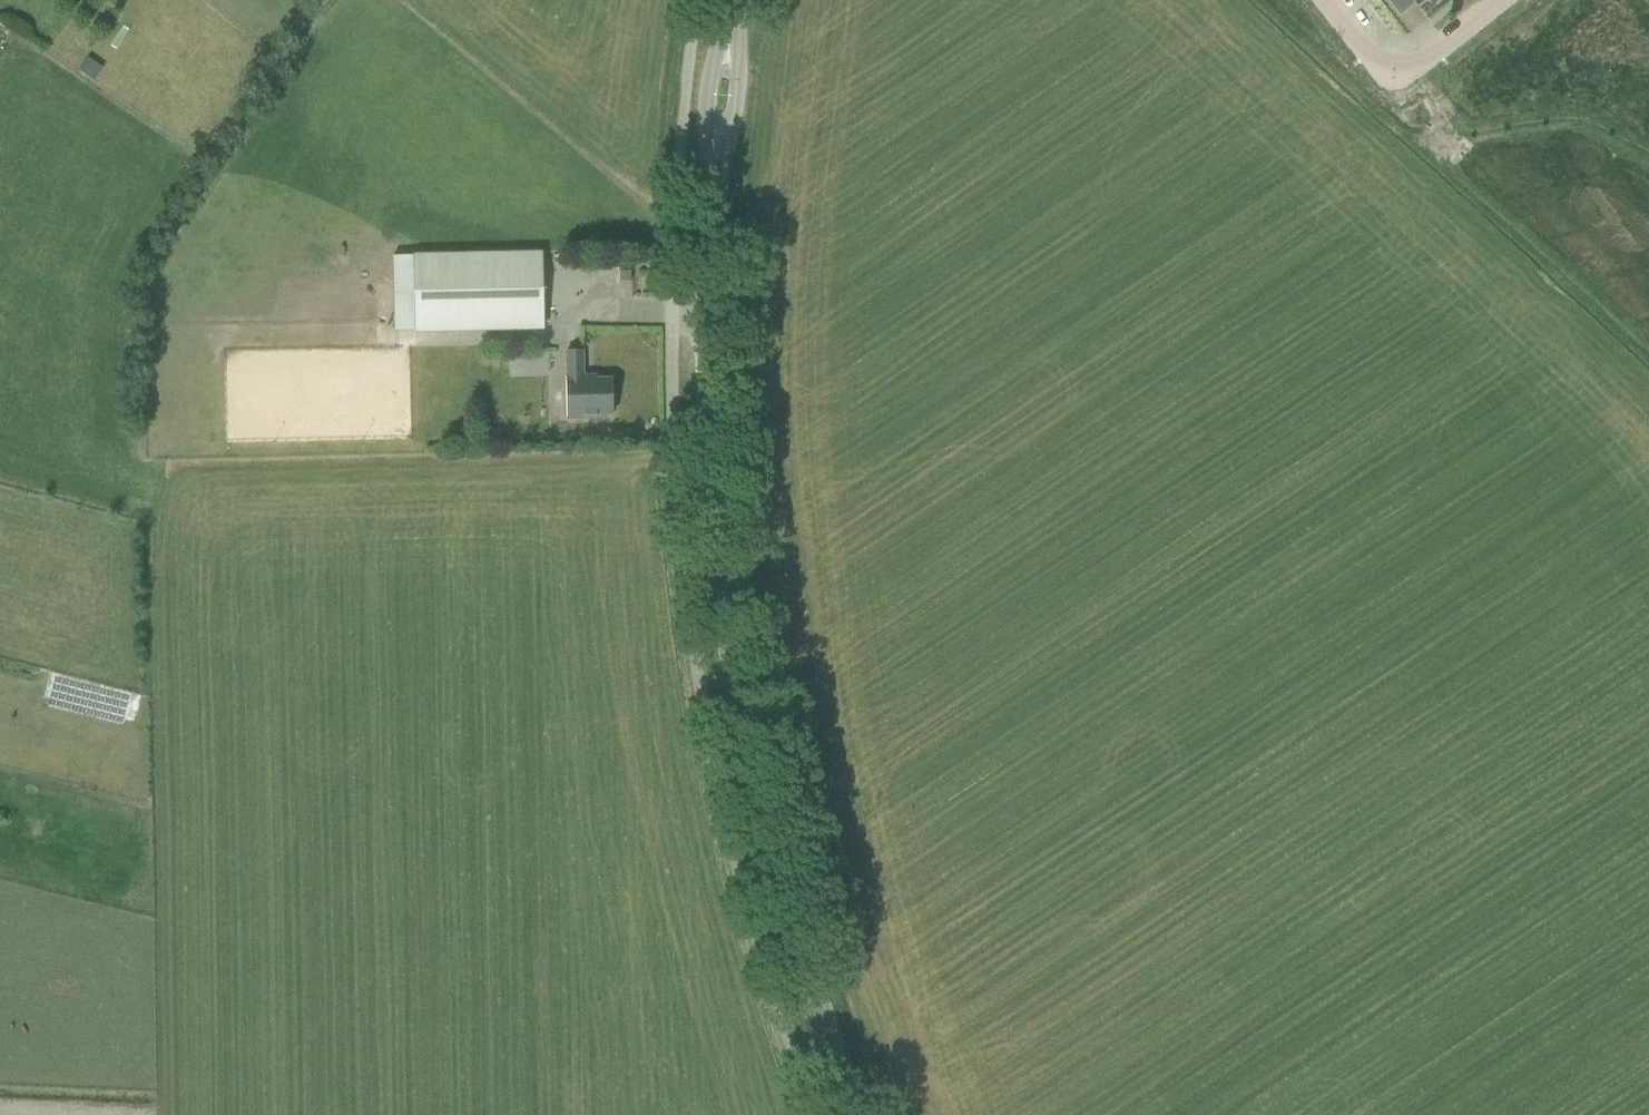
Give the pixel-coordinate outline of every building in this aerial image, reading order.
[(96,62),(86,75),(94,81),(104,67),(96,62)] [(416,328),(543,326),(541,253),(414,255),(416,328)] [(583,376),(583,350),(567,351),(567,376),(567,418),(597,418),(597,414),(613,414),(612,378),(586,379),(583,376)]
